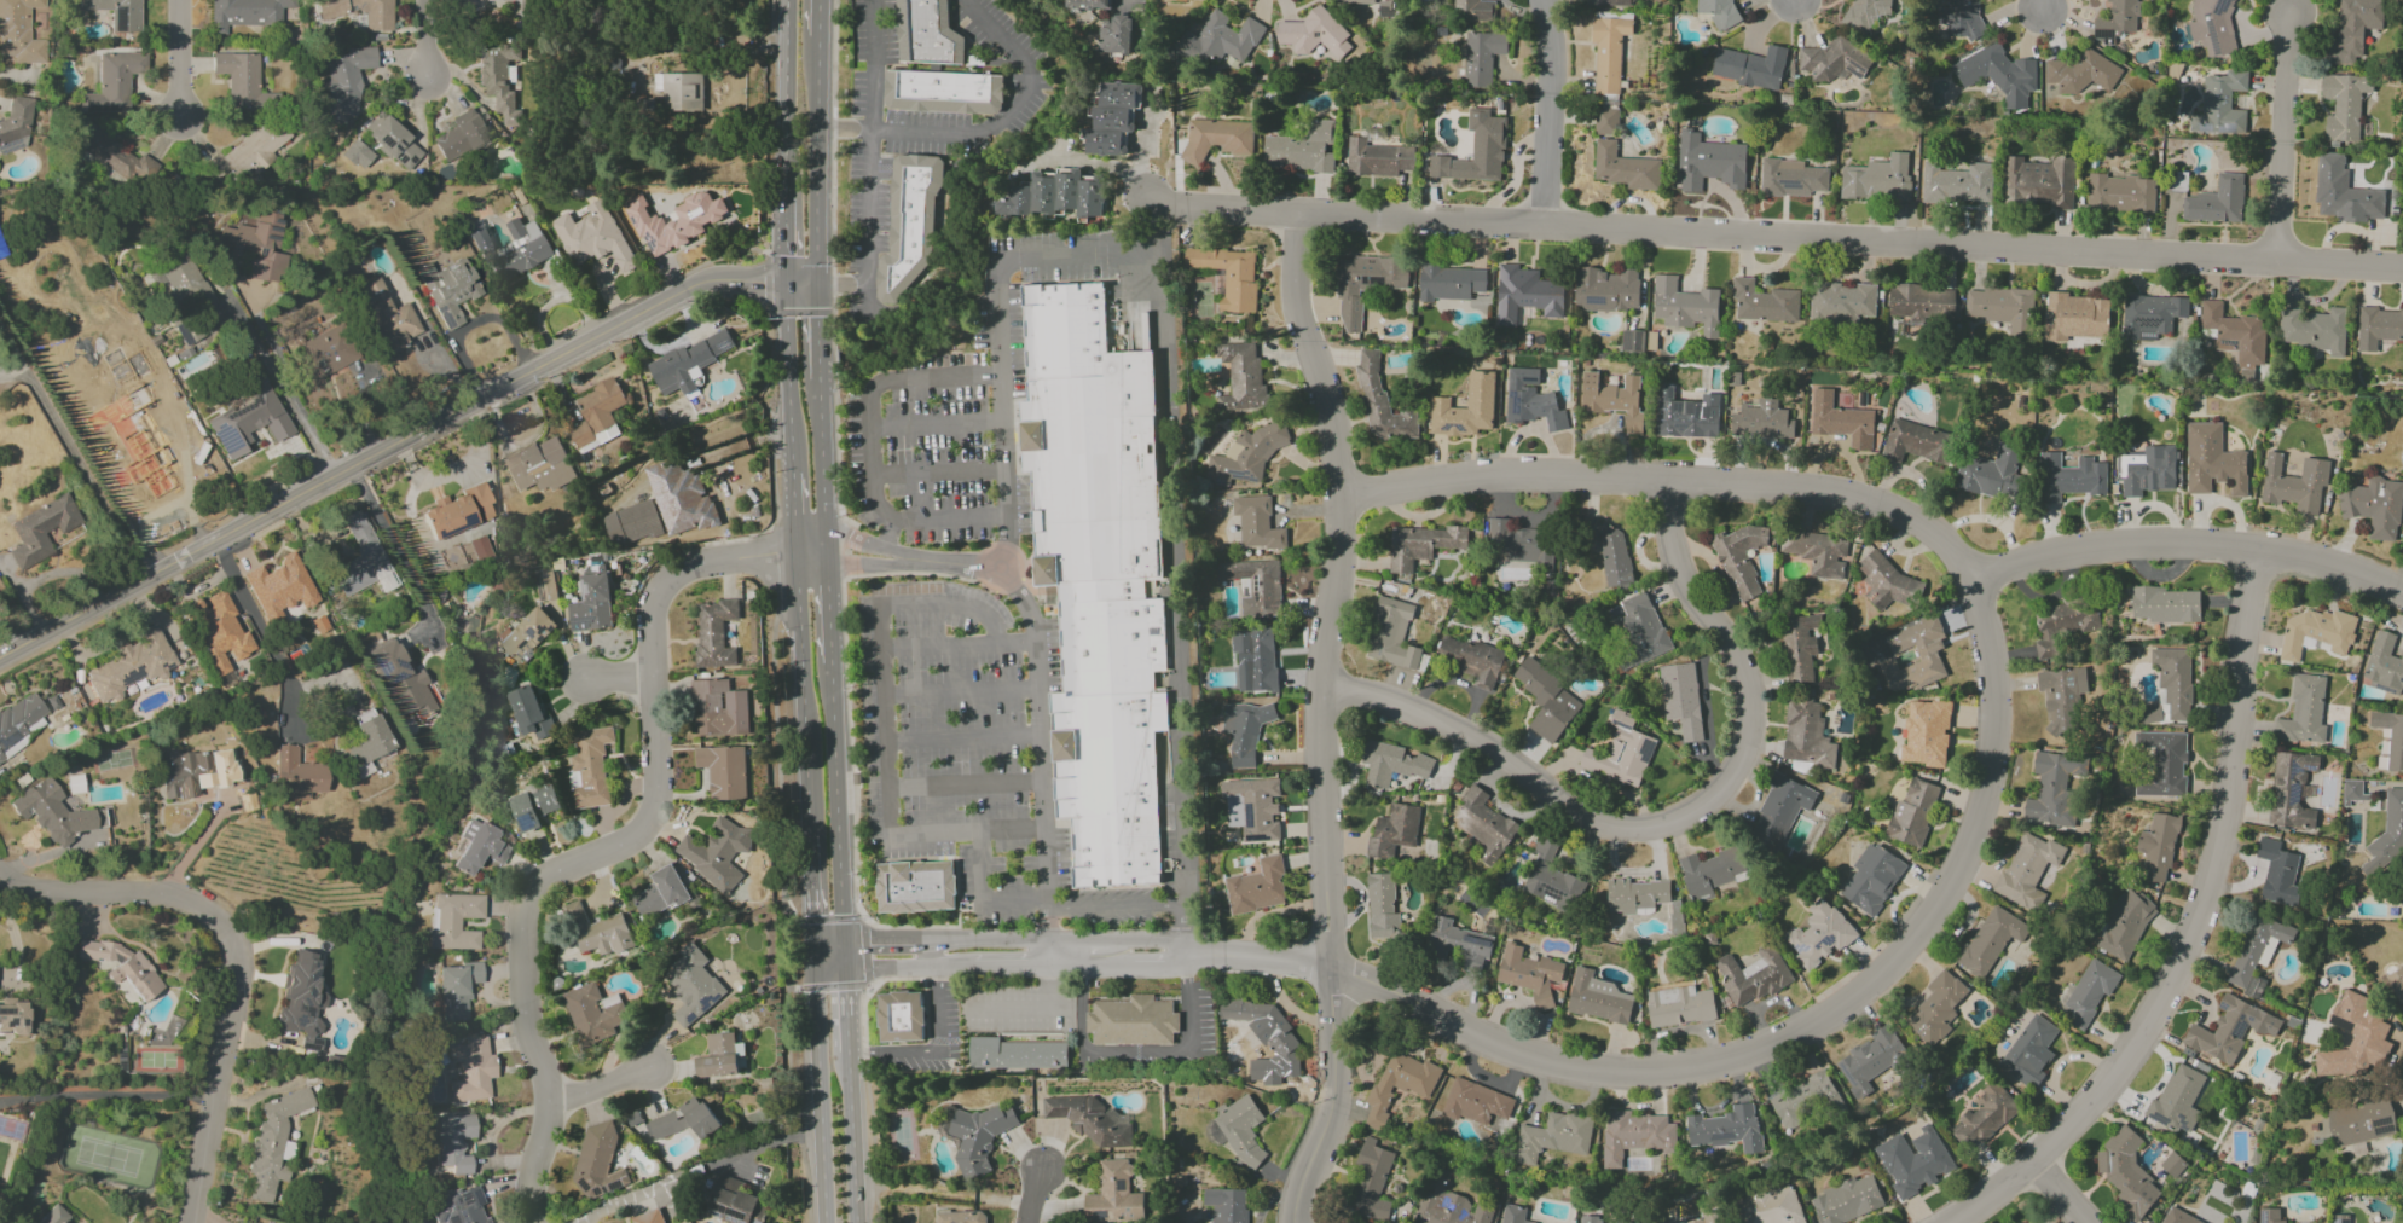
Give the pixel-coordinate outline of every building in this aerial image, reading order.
[(44,40),(30,40),(30,9),(43,9),(43,0),(0,0),(0,56),(14,56),(14,63),(44,63),(44,40)] [(72,10),(111,10),(111,32),(139,32),(140,0),(72,0),(72,10)] [(226,35),(226,25),(283,27),(284,0),(211,0),(210,35),(226,35)] [(389,0),(316,0),(322,21),(362,11),(368,34),(396,27),(389,0)] [(457,13),(478,12),(478,2),(530,1),(530,0),(457,0),(457,13)] [(899,63),(897,0),(949,0),(951,29),(967,39),(966,65),(899,63)] [(1109,0),(1065,0),(1065,9),(1109,9),(1109,0)] [(1494,1),(1478,1),(1478,0),(1454,0),(1453,20),(1493,22),(1494,1)] [(1713,14),(1712,27),(1734,27),(1734,0),(1695,0),(1695,13),(1713,14)] [(1868,29),(1869,16),(1888,17),(1889,0),(1850,0),(1849,29),(1868,29)] [(1947,9),(1937,8),(1937,25),(1946,25),(1946,37),(1978,38),(1980,0),(1947,0),(1947,9)] [(2107,18),(2093,18),(2093,43),(2113,43),(2113,32),(2135,32),(2135,0),(2107,0),(2107,18)] [(2232,55),(2235,48),(2229,15),(2233,7),(2232,4),(2234,0),(2193,0),(2191,6),(2193,22),(2188,23),(2191,42),(2193,42),(2205,47),(2207,59),(2232,55)] [(2381,29),(2382,0),(2338,0),(2338,41),(2326,41),(2326,63),(2362,64),(2362,29),(2381,29)] [(1264,26),(1246,17),(1237,33),(1224,26),(1229,17),(1212,8),(1197,37),(1184,30),(1177,42),(1172,39),(1164,54),(1198,72),(1207,56),(1219,63),(1223,54),(1243,64),(1264,26)] [(1098,53),(1130,54),(1131,15),(1111,15),(1111,28),(1098,27),(1098,53)] [(1594,93),(1619,94),(1620,35),(1632,35),(1632,18),(1592,17),(1591,43),(1595,43),(1594,93)] [(1490,89),(1491,54),(1506,55),(1507,33),(1465,33),(1464,88),(1490,89)] [(1950,64),(1962,88),(1989,75),(2003,103),(2003,110),(2026,110),(2026,94),(2034,90),(2034,59),(2016,59),(2008,63),(1997,41),(1950,64)] [(479,44),(479,96),(494,95),(494,113),(504,113),(504,116),(512,115),(512,82),(515,82),(515,64),(518,64),(518,44),(479,44)] [(1716,48),(1710,78),(1778,90),(1786,48),(1767,44),(1764,57),(1716,48)] [(1798,47),(1797,71),(1810,71),(1810,78),(1865,79),(1866,47),(1830,46),(1830,48),(1798,47)] [(376,69),(374,47),(345,49),(346,55),(324,57),(330,124),(346,123),(346,117),(360,116),(356,70),(376,69)] [(2045,60),(2045,84),(2058,84),(2058,95),(2089,94),(2094,97),(2108,97),(2121,75),(2121,69),(2085,47),(2078,60),(2045,60)] [(145,53),(98,53),(98,94),(78,94),(78,110),(128,110),(128,75),(145,74),(145,53)] [(259,54),(212,54),(212,74),(228,74),(228,115),(282,115),(282,93),(259,93),(259,54)] [(888,70),(1004,76),(1003,109),(998,114),(890,109),(886,104),(888,70)] [(2247,71),(2225,71),(2225,75),(2202,75),(2202,114),(2189,114),(2188,133),(2244,134),(2245,110),(2230,110),(2230,91),(2246,91),(2247,71)] [(653,91),(662,91),(663,112),(703,111),(702,73),(653,74),(653,91)] [(2323,141),(2358,142),(2359,93),(2371,93),(2372,76),(2320,75),(2319,99),(2333,100),(2333,116),(2324,116),(2323,141)] [(1141,84),(1101,82),(1099,107),(1093,107),(1091,130),(1086,129),(1084,155),(1125,157),(1126,131),(1129,131),(1131,109),(1140,109),(1141,84)] [(7,151),(7,148),(17,144),(17,145),(31,145),(31,97),(8,97),(8,115),(0,118),(0,151),(7,151)] [(449,119),(453,129),(432,138),(444,165),(489,144),(473,108),(449,119)] [(1448,179),(1502,181),(1504,118),(1488,117),(1489,109),(1468,108),(1467,131),(1473,131),(1472,161),(1449,160),(1448,179)] [(1618,109),(1594,108),(1593,135),(1617,135),(1618,109)] [(424,152),(379,111),(360,132),(406,173),(424,152)] [(221,156),(218,152),(204,163),(218,182),(229,173),(236,182),(248,173),(249,174),(290,141),(271,117),(221,156)] [(1251,155),(1253,122),(1186,120),(1184,163),(1203,164),(1204,145),(1219,146),(1218,153),(1251,155)] [(1309,138),(1263,136),(1262,169),(1332,171),(1332,149),(1333,120),(1309,120),(1309,138)] [(157,165),(141,154),(139,156),(88,125),(75,148),(142,189),(157,165)] [(1745,144),(1699,142),(1699,131),(1680,130),(1678,192),(1700,193),(1701,179),(1729,180),(1728,189),(1744,190),(1745,144)] [(1397,178),(1397,171),(1413,171),(1414,147),(1365,146),(1365,137),(1347,136),(1346,176),(1397,178)] [(359,171),(373,156),(355,139),(341,154),(359,171)] [(1615,158),(1616,139),(1595,139),(1593,182),(1626,183),(1626,190),(1659,191),(1659,159),(1615,158)] [(1841,166),(1839,199),(1908,201),(1909,153),(1889,152),(1888,162),(1866,161),(1866,167),(1841,166)] [(2347,189),(2347,171),(2343,171),(2344,153),(2316,153),(2314,203),(2318,203),(2318,218),(2382,219),(2383,190),(2347,189)] [(879,259),(881,255),(890,255),(898,156),(938,158),(944,161),(944,187),(937,196),(932,262),(874,324),(879,259)] [(2052,164),(2022,163),(2022,157),(2004,156),(2003,202),(2052,204),(2051,210),(2073,211),(2075,157),(2052,156),(2052,164)] [(1759,195),(1810,197),(1811,191),(1827,192),(1828,168),(1802,167),(1803,160),(1760,159),(1759,195)] [(1922,201),(1989,202),(1990,163),(1967,163),(1967,171),(1939,171),(1939,162),(1922,161),(1922,201)] [(1102,217),(1102,176),(1079,176),(1079,170),(1030,171),(1030,186),(995,186),(995,215),(1030,215),(1030,213),(1041,213),(1041,219),(1054,219),(1054,210),(1075,210),(1075,217),(1102,217)] [(2241,222),(2243,174),(2217,173),(2216,193),(2194,193),(2194,197),(2182,197),(2181,220),(2241,222)] [(2154,214),(2155,178),(2087,175),(2086,211),(2154,214)] [(621,205),(652,260),(730,215),(720,197),(712,202),(705,189),(672,208),(677,217),(665,225),(659,214),(653,217),(640,195),(621,205)] [(550,221),(572,267),(594,256),(595,259),(610,252),(621,274),(637,266),(604,197),(586,206),(590,215),(573,223),(567,212),(550,221)] [(245,279),(282,284),(287,255),(278,254),(284,210),(254,206),(252,220),(236,218),(235,229),(218,227),(215,252),(249,257),(245,279)] [(512,242),(492,250),(479,220),(468,225),(494,285),(553,259),(536,219),(521,226),(517,217),(504,223),(512,242)] [(1254,313),(1255,251),(1184,249),(1183,268),(1224,270),(1223,298),(1218,298),(1218,312),(1254,313)] [(185,346),(203,335),(192,315),(214,303),(184,250),(156,266),(171,292),(159,299),(185,346)] [(1339,260),(1337,332),(1360,333),(1361,287),(1407,288),(1408,258),(1351,256),(1351,261),(1339,260)] [(445,332),(464,323),(456,306),(481,294),(463,257),(453,261),(454,264),(434,274),(428,263),(416,269),(445,332)] [(1496,326),(1516,326),(1516,308),(1542,309),(1542,318),(1562,319),(1563,281),(1538,281),(1538,271),(1518,270),(1518,264),(1498,264),(1496,326)] [(1420,266),(1419,300),(1469,301),(1470,293),(1485,293),(1486,268),(1420,266)] [(1576,270),(1574,310),(1637,311),(1638,270),(1620,269),(1620,271),(1576,270)] [(1719,289),(1698,289),(1697,293),(1676,293),(1676,275),(1653,274),(1652,319),(1662,319),(1662,325),(1701,326),(1701,339),(1717,339),(1719,289)] [(1754,278),(1731,277),(1731,300),(1736,300),(1735,320),(1798,321),(1798,290),(1768,290),(1768,294),(1753,293),(1754,278)] [(407,302),(392,309),(378,278),(355,288),(385,353),(423,336),(407,302)] [(1874,317),(1875,285),(1810,283),(1809,326),(1857,327),(1857,317),(1874,317)] [(1954,288),(1889,286),(1888,318),(1953,320),(1954,288)] [(1027,290),(1030,381),(1105,378),(1105,355),(1102,288),(1027,290)] [(1964,319),(2009,321),(2008,337),(2029,338),(2030,291),(1965,288),(1964,319)] [(2043,341),(2067,342),(2067,337),(2106,339),(2108,299),(2068,297),(2068,292),(2047,291),(2045,315),(2044,315),(2043,341)] [(2188,297),(2123,296),(2121,339),(2171,341),(2171,317),(2187,318),(2188,297)] [(2221,317),(2222,301),(2201,300),(2200,337),(2208,337),(2209,332),(2216,332),(2216,350),(2238,351),(2237,380),(2252,380),(2252,366),(2263,366),(2264,328),(2259,328),(2259,318),(2221,317)] [(2344,358),(2345,308),(2328,307),(2328,313),(2280,311),(2279,343),(2297,343),(2296,349),(2328,350),(2328,357),(2344,358)] [(2376,353),(2376,340),(2402,341),(2402,309),(2358,308),(2357,352),(2376,353)] [(293,345),(310,383),(357,362),(339,324),(293,345)] [(645,364),(661,396),(679,388),(683,396),(697,390),(692,380),(702,376),(697,367),(734,348),(725,329),(684,349),(683,346),(645,364)] [(1620,351),(1642,353),(1644,332),(1622,330),(1620,351)] [(1230,396),(1216,396),(1216,414),(1264,412),(1263,357),(1255,357),(1254,343),(1217,345),(1218,364),(1229,363),(1230,396)] [(1417,439),(1417,408),(1399,408),(1399,415),(1382,415),(1381,349),(1361,349),(1362,439),(1417,439)] [(1030,381),(1105,378),(1105,355),(1154,354),(1162,575),(1059,578),(1037,580),(1035,474),(1026,474),(1025,404),(1030,404),(1030,381)] [(1506,421),(1545,422),(1545,431),(1565,432),(1566,410),(1555,410),(1556,394),(1537,393),(1537,369),(1507,368),(1506,421)] [(1493,372),(1467,371),(1466,408),(1449,408),(1449,398),(1430,397),(1429,435),(1477,436),(1477,429),(1492,430),(1493,372)] [(1582,411),(1625,412),(1625,434),(1641,434),(1642,375),(1623,375),(1622,385),(1598,385),(1598,372),(1582,372),(1582,411)] [(205,419),(227,461),(253,448),(246,434),(264,425),(273,443),(292,433),(262,375),(245,383),(251,395),(205,419)] [(578,452),(620,433),(610,411),(626,403),(615,379),(573,398),(584,422),(567,430),(578,452)] [(1673,386),(1655,386),(1655,437),(1718,437),(1718,394),(1701,394),(1701,401),(1673,401),(1673,386)] [(1810,434),(1849,435),(1849,450),(1872,450),(1873,410),(1832,409),(1832,389),(1812,388),(1810,434)] [(1793,438),(1794,420),(1787,419),(1787,409),(1777,409),(1777,399),(1756,398),(1756,405),(1740,404),(1739,413),(1731,413),(1730,436),(1793,438)] [(172,422),(156,406),(136,427),(152,443),(172,422)] [(1881,458),(1900,463),(1903,453),(1946,464),(1954,434),(1891,418),(1881,458)] [(1261,483),(1264,453),(1291,445),(1283,420),(1245,432),(1233,430),(1230,457),(1208,454),(1204,484),(1229,486),(1230,479),(1261,483)] [(2220,423),(2186,423),(2186,494),(2210,494),(2210,481),(2229,481),(2229,497),(2246,497),(2246,451),(2220,451),(2220,423)] [(517,492),(535,484),(538,491),(549,486),(550,490),(576,479),(557,435),(503,459),(517,492)] [(87,452),(119,511),(128,506),(138,505),(162,492),(182,491),(180,467),(162,468),(162,460),(145,461),(124,472),(107,441),(87,452)] [(1961,453),(1952,487),(1968,492),(1969,492),(1993,498),(2017,497),(2018,493),(2017,463),(2020,453),(2019,448),(2008,445),(2006,445),(1998,443),(1993,462),(1961,453)] [(2174,491),(2174,446),(2143,446),(2143,452),(2118,452),(2118,497),(2141,497),(2141,491),(2174,491)] [(2259,502),(2280,505),(2281,501),(2296,503),(2294,513),(2320,516),(2327,461),(2302,458),(2299,478),(2280,475),(2282,453),(2266,451),(2259,502)] [(2105,494),(2105,460),(2077,460),(2077,468),(2058,468),(2058,452),(2039,452),(2040,503),(2059,503),(2059,494),(2105,494)] [(666,538),(718,523),(710,495),(703,497),(694,467),(678,472),(674,459),(645,467),(666,538)] [(2397,542),(2402,480),(2367,478),(2366,487),(2350,486),(2350,493),(2339,492),(2337,517),(2369,519),(2368,540),(2397,542)] [(432,541),(494,517),(481,483),(446,497),(445,495),(431,501),(433,507),(421,512),(432,541)] [(17,571),(54,553),(44,533),(56,527),(60,535),(82,524),(67,493),(9,523),(20,545),(7,551),(17,571)] [(1232,497),(1232,516),(1239,516),(1240,549),(1286,548),(1285,529),(1270,529),(1269,496),(1232,497)] [(613,548),(662,529),(650,498),(601,517),(613,548)] [(344,597),(376,582),(382,594),(397,586),(359,510),(342,518),(361,556),(331,571),(344,597)] [(1607,589),(1633,585),(1622,524),(1600,528),(1598,517),(1582,520),(1585,537),(1597,535),(1607,589)] [(1551,571),(1551,530),(1509,530),(1509,519),(1488,519),(1488,561),(1542,561),(1542,571),(1551,571)] [(1738,604),(1762,593),(1744,554),(1770,542),(1760,520),(1711,542),(1738,604)] [(1390,526),(1389,574),(1411,575),(1412,559),(1430,560),(1431,548),(1468,549),(1468,529),(1390,526)] [(1808,576),(1839,580),(1842,559),(1845,559),(1847,538),(1781,529),(1778,554),(1811,558),(1808,576)] [(1865,597),(1878,613),(1892,601),(1916,608),(1924,583),(1897,574),(1878,551),(1873,550),(1861,559),(1857,572),(1869,585),(1865,597)] [(242,574),(266,625),(282,618),(278,611),(298,602),(301,610),(318,602),(296,554),(262,570),(260,565),(242,574)] [(1216,563),(1216,580),(1243,579),(1244,591),(1249,591),(1249,597),(1239,598),(1240,618),(1281,616),(1279,561),(1216,563)] [(570,633),(612,627),(604,564),(578,567),(582,601),(566,604),(570,633)] [(555,600),(552,569),(534,570),(537,602),(555,600)] [(1062,697),(1059,578),(1162,575),(1165,672),(1153,672),(1153,692),(1062,697)] [(2199,622),(2199,589),(2131,590),(2131,618),(2147,618),(2147,623),(2199,622)] [(216,678),(230,671),(222,654),(228,651),(234,661),(255,651),(245,631),(242,633),(222,590),(202,600),(201,598),(189,604),(203,632),(195,636),(216,678)] [(1669,651),(1648,591),(1619,601),(1624,616),(1618,618),(1634,663),(1669,651)] [(2036,661),(2060,658),(2056,635),(2098,628),(2093,595),(2063,599),(2064,605),(2034,609),(2038,641),(2033,642),(2036,661)] [(1412,605),(1379,597),(1364,657),(1416,670),(1421,650),(1402,646),(1412,605)] [(696,668),(696,657),(701,657),(701,607),(720,607),(719,602),(739,601),(740,621),(725,621),(726,650),(736,650),(736,667),(696,668)] [(555,626),(536,606),(515,626),(510,620),(492,637),(517,662),(555,626)] [(2288,610),(2277,659),(2297,664),(2303,638),(2330,644),(2328,652),(2347,657),(2356,616),(2330,610),(2329,619),(2288,610)] [(1779,618),(1786,685),(1813,682),(1810,655),(1814,655),(1811,631),(1821,630),(1819,614),(1779,618)] [(1883,636),(1891,655),(1914,646),(1920,661),(1898,670),(1893,658),(1878,664),(1892,697),(1946,675),(1936,652),(1944,648),(1940,638),(1944,636),(1935,615),(1883,636)] [(174,667),(156,623),(135,632),(140,644),(82,668),(98,705),(122,695),(119,690),(174,667)] [(1237,693),(1276,691),(1274,629),(1230,630),(1231,654),(1236,653),(1237,693)] [(2399,694),(2401,690),(2402,690),(2402,659),(2389,655),(2395,635),(2376,629),(2360,682),(2399,694)] [(366,651),(398,719),(414,711),(419,721),(438,712),(401,634),(366,651)] [(1505,651),(1472,640),(1470,645),(1442,635),(1434,660),(1476,674),(1472,686),(1491,692),(1505,651)] [(2190,649),(2149,649),(2149,665),(2157,665),(2157,705),(2138,705),(2138,723),(2190,723),(2190,649)] [(1553,746),(1584,699),(1523,659),(1510,679),(1536,695),(1531,702),(1540,708),(1527,729),(1553,746)] [(1658,666),(1663,720),(1679,719),(1682,743),(1701,741),(1693,663),(1658,666)] [(2035,672),(2037,692),(2043,692),(2047,735),(2081,732),(2078,694),(2087,693),(2085,668),(2035,672)] [(2272,739),(2323,744),(2325,726),(2320,725),(2325,676),(2294,674),(2290,720),(2273,718),(2272,739)] [(746,691),(728,691),(727,679),(691,680),(692,725),(696,724),(697,736),(748,734),(746,691)] [(523,737),(535,732),(539,742),(552,737),(531,684),(506,694),(523,737)] [(32,741),(24,729),(47,713),(31,690),(0,711),(0,762),(32,741)] [(1062,697),(1052,697),(1056,821),(1071,819),(1158,816),(1154,734),(1169,732),(1168,692),(1153,692),(1062,697)] [(1781,761),(1834,766),(1836,740),(1821,739),(1823,719),(1818,719),(1820,702),(1787,699),(1781,761)] [(1946,766),(1949,702),(1907,700),(1904,746),(1900,746),(1899,764),(1946,766)] [(1256,768),(1255,722),(1275,722),(1274,704),(1223,706),(1223,735),(1229,734),(1230,768),(1256,768)] [(392,748),(372,708),(351,719),(360,738),(341,747),(351,769),(392,748)] [(1578,767),(1639,787),(1655,738),(1631,731),(1636,716),(1613,709),(1608,725),(1615,727),(1606,755),(1584,747),(1578,767)] [(2369,712),(2368,728),(2388,729),(2386,772),(2402,772),(2402,714),(2369,712)] [(574,809),(609,805),(602,744),(614,743),(613,727),(573,732),(576,756),(568,757),(574,809)] [(2186,733),(2134,733),(2134,747),(2153,747),(2153,770),(2135,770),(2135,796),(2185,797),(2185,775),(2181,775),(2181,762),(2186,762),(2186,733)] [(1404,748),(1365,740),(1360,763),(1368,765),(1364,785),(1387,790),(1391,772),(1428,780),(1433,759),(1403,753),(1404,748)] [(297,764),(297,746),(276,745),(275,791),(326,792),(327,764),(297,764)] [(696,749),(745,748),(747,801),(712,802),(711,769),(697,769),(696,749)] [(157,754),(163,801),(193,797),(191,789),(241,782),(237,758),(212,762),(211,751),(190,754),(191,764),(181,765),(179,750),(157,754)] [(2022,821),(2072,826),(2076,778),(2085,779),(2087,756),(2035,751),(2032,774),(2038,775),(2036,800),(2024,799),(2022,821)] [(2319,756),(2275,752),(2268,825),(2314,830),(2316,810),(2299,808),(2303,771),(2317,772),(2319,756)] [(1817,792),(1776,773),(1746,838),(1777,853),(1798,808),(1808,812),(1817,792)] [(101,808),(66,812),(58,801),(63,797),(48,775),(37,783),(34,784),(8,802),(22,821),(32,814),(33,816),(56,849),(85,829),(103,827),(101,808)] [(1919,848),(1940,787),(1907,776),(1886,837),(1919,848)] [(558,810),(549,778),(522,787),(524,793),(508,798),(519,834),(540,828),(537,817),(558,810)] [(1223,781),(1225,827),(1242,826),(1242,842),(1280,840),(1279,817),(1278,817),(1277,800),(1279,800),(1279,779),(1223,781)] [(2342,801),(2364,802),(2364,780),(2342,780),(2342,801)] [(1485,847),(1476,859),(1488,868),(1518,830),(1483,803),(1488,796),(1472,783),(1459,800),(1464,804),(1451,820),(1485,847)] [(2368,840),(2367,863),(2362,863),(2362,869),(2402,870),(2402,789),(2385,789),(2383,841),(2368,840)] [(1420,807),(1389,803),(1388,818),(1376,816),(1373,837),(1367,836),(1364,857),(1392,860),(1394,845),(1415,848),(1420,807)] [(2168,884),(2177,816),(2151,813),(2149,832),(2138,831),(2136,853),(2143,854),(2139,881),(2168,884)] [(671,856),(730,891),(741,873),(727,864),(736,849),(744,853),(754,836),(718,815),(701,845),(684,835),(671,856)] [(1071,819),(1073,889),(1160,885),(1158,816),(1071,819)] [(499,831),(467,818),(453,854),(457,856),(452,869),(474,878),(482,858),(502,866),(510,846),(495,840),(499,831)] [(103,828),(73,832),(74,843),(66,844),(68,854),(106,849),(103,828)] [(2065,849),(2022,830),(1993,893),(2030,910),(2038,893),(2033,890),(2046,863),(2057,868),(2065,849)] [(1521,893),(1573,913),(1585,881),(1549,868),(1558,845),(1537,837),(1531,853),(1535,854),(1521,893)] [(2267,860),(2259,899),(2296,907),(2301,885),(2293,883),(2299,855),(2279,850),(2280,842),(2259,837),(2255,857),(2267,860)] [(1838,894),(1871,917),(1906,866),(1869,841),(1851,867),(1855,870),(1838,894)] [(1747,871),(1740,847),(1697,859),(1696,854),(1678,859),(1691,904),(1713,898),(1710,888),(1735,881),(1733,875),(1747,871)] [(1230,915),(1287,905),(1278,855),(1258,858),(1260,872),(1223,879),(1230,915)] [(878,866),(954,863),(955,910),(880,914),(878,866)] [(649,874),(654,885),(631,895),(641,920),(688,900),(673,864),(649,874)] [(1393,873),(1367,874),(1368,939),(1399,939),(1399,914),(1394,914),(1393,873)] [(1670,903),(1669,882),(1628,883),(1628,879),(1606,879),(1606,913),(1654,913),(1654,903),(1670,903)] [(2095,947),(2127,963),(2156,903),(2123,887),(2095,947)] [(478,950),(479,932),(460,931),(460,918),(483,919),(484,895),(431,894),(430,949),(478,950)] [(1857,937),(1822,894),(1806,908),(1813,916),(1783,941),(1807,971),(1835,949),(1838,952),(1857,937)] [(564,905),(579,954),(597,949),(599,957),(632,947),(622,913),(588,924),(580,900),(564,905)] [(1956,965),(1983,980),(2008,936),(2021,943),(2031,926),(1990,903),(1956,965)] [(2296,930),(2253,912),(2224,984),(2259,998),(2266,980),(2251,975),(2256,963),(2266,967),(2276,941),(2290,946),(2296,930)] [(1480,974),(1483,959),(1488,960),(1493,936),(1450,928),(1452,919),(1433,915),(1424,960),(1444,964),(1446,951),(1465,954),(1462,971),(1480,974)] [(163,988),(140,953),(125,951),(120,944),(99,941),(97,942),(79,940),(77,959),(118,964),(106,973),(113,984),(123,977),(141,1003),(163,988)] [(1794,981),(1770,941),(1755,950),(1760,958),(1739,971),(1729,953),(1711,964),(1738,1009),(1768,990),(1771,995),(1794,981)] [(1495,982),(1530,990),(1535,1011),(1553,1007),(1548,982),(1559,984),(1564,963),(1539,957),(1538,961),(1523,958),(1520,946),(1504,942),(1495,982)] [(726,992),(702,966),(708,961),(694,945),(659,977),(683,1004),(670,1015),(684,1030),(726,992)] [(320,954),(297,950),(295,964),(288,963),(282,1003),(279,1003),(275,1029),(302,1034),(299,1049),(319,1052),(321,1038),(319,1038),(321,1022),(314,1021),(316,1008),(324,1009),(327,994),(314,992),(320,954)] [(2065,1023),(2082,1032),(2103,994),(2109,997),(2121,975),(2090,958),(2064,1006),(2072,1011),(2065,1023)] [(440,1022),(469,1020),(468,984),(482,984),(481,964),(439,965),(440,1022)] [(1634,991),(1590,982),(1593,969),(1575,966),(1566,1012),(1627,1024),(1634,991)] [(2398,1005),(2402,1002),(2402,966),(2385,975),(2398,1005)] [(1968,990),(1943,968),(1924,988),(1931,994),(1904,1024),(1931,1049),(1950,1027),(1947,1024),(1956,1014),(1951,1009),(1968,990)] [(560,995),(583,1049),(621,1033),(613,1014),(614,1014),(608,1000),(603,1003),(594,981),(560,995)] [(1645,992),(1650,1028),(1716,1019),(1712,989),(1694,991),(1693,985),(1645,992)] [(2374,1078),(2387,1042),(2383,1041),(2389,1024),(2382,1022),(2382,1005),(2341,990),(2328,1024),(2353,1033),(2346,1051),(2314,1050),(2314,1077),(2374,1078)] [(921,993),(922,1007),(923,1007),(925,1025),(922,1025),(923,1041),(881,1043),(880,1027),(879,1027),(878,1010),(880,1010),(879,995),(892,995),(891,992),(909,992),(909,993),(921,993)] [(2181,1044),(2230,1066),(2248,1027),(2273,1039),(2282,1020),(2223,993),(2216,1008),(2222,1011),(2212,1033),(2190,1023),(2181,1044)] [(1172,1045),(1172,1033),(1178,1033),(1178,1013),(1172,1013),(1172,1002),(1152,1002),(1152,995),(1129,995),(1129,1001),(1092,1001),(1092,1012),(1086,1012),(1086,1033),(1092,1033),(1092,1045),(1172,1045)] [(1298,1076),(1299,1046),(1289,1033),(1290,1028),(1273,1004),(1245,1003),(1241,998),(1218,998),(1218,1020),(1250,1021),(1277,1059),(1276,1076),(1298,1076)] [(27,999),(0,1000),(0,1034),(27,1033),(27,999)] [(2033,1091),(2044,1074),(2040,1072),(2052,1054),(2045,1049),(2058,1029),(2033,1013),(1997,1067),(2033,1091)] [(1834,1059),(1854,1100),(1873,1091),(1867,1079),(1907,1059),(1890,1023),(1869,1034),(1872,1041),(1834,1059)] [(695,1079),(737,1074),(733,1032),(706,1035),(708,1056),(693,1057),(695,1079)] [(447,1046),(449,1063),(459,1062),(460,1081),(448,1082),(450,1101),(490,1098),(488,1078),(492,1078),(488,1036),(463,1039),(464,1045),(447,1046)] [(969,1068),(1067,1069),(1067,1043),(998,1042),(998,1037),(969,1037),(969,1068)] [(1440,1071),(1392,1048),(1366,1104),(1371,1106),(1362,1125),(1380,1133),(1401,1089),(1427,1101),(1440,1071)] [(2206,1076),(2176,1062),(2157,1101),(2151,1097),(2142,1116),(2177,1132),(2178,1129),(2189,1134),(2199,1112),(2191,1108),(2206,1076)] [(1767,1098),(1782,1128),(1824,1108),(1828,1117),(1844,1109),(1825,1070),(1767,1098)] [(1515,1099),(1455,1076),(1440,1114),(1457,1121),(1458,1116),(1485,1127),(1490,1114),(1506,1120),(1515,1099)] [(2018,1109),(1993,1081),(1972,1100),(1976,1105),(1949,1130),(1969,1153),(2018,1109)] [(259,1103),(265,1121),(258,1123),(255,1141),(252,1142),(246,1173),(253,1174),(249,1200),(272,1204),(276,1183),(287,1179),(280,1158),(287,1116),(312,1108),(312,1105),(307,1088),(259,1103)] [(1264,1120),(1246,1092),(1215,1112),(1218,1116),(1201,1127),(1213,1144),(1225,1137),(1247,1171),(1267,1158),(1249,1130),(1264,1120)] [(1042,1119),(1069,1118),(1070,1133),(1092,1133),(1092,1148),(1132,1147),(1131,1113),(1095,1114),(1094,1096),(1042,1097),(1042,1119)] [(2395,1135),(2387,1096),(2361,1102),(2362,1104),(2325,1112),(2332,1148),(2395,1135)] [(654,1141),(692,1127),(696,1139),(716,1132),(703,1099),(646,1120),(654,1141)] [(1688,1148),(1741,1142),(1742,1155),(1760,1153),(1755,1102),(1731,1105),(1732,1115),(1700,1118),(1700,1114),(1685,1116),(1688,1148)] [(955,1109),(948,1135),(959,1138),(954,1159),(963,1183),(992,1172),(987,1159),(994,1135),(1018,1125),(1010,1105),(1003,1103),(974,1114),(955,1109)] [(1587,1155),(1593,1118),(1547,1111),(1544,1129),(1519,1125),(1513,1163),(1535,1167),(1538,1148),(1587,1155)] [(1602,1169),(1621,1170),(1621,1150),(1675,1151),(1676,1123),(1666,1123),(1666,1116),(1629,1115),(1629,1111),(1604,1111),(1602,1169)] [(435,1117),(437,1167),(450,1166),(450,1175),(471,1174),(470,1155),(463,1155),(462,1139),(474,1139),(473,1115),(435,1117)] [(575,1171),(583,1200),(630,1187),(625,1168),(608,1173),(616,1137),(611,1120),(585,1127),(575,1171)] [(1954,1168),(1929,1122),(1918,1128),(1921,1134),(1906,1142),(1901,1132),(1872,1148),(1900,1199),(1935,1180),(1935,1179),(1954,1168)] [(2163,1193),(2135,1167),(2134,1151),(2143,1141),(2123,1123),(2103,1144),(2103,1151),(2096,1151),(2097,1173),(2104,1173),(2104,1178),(2116,1189),(2117,1208),(2133,1222),(2135,1222),(2163,1193)] [(1394,1153),(1374,1147),(1376,1140),(1369,1138),(1345,1209),(1385,1222),(1392,1203),(1378,1199),(1394,1153)] [(2186,1164),(2172,1151),(2159,1165),(2173,1178),(2186,1164)] [(1083,1195),(1083,1221),(1144,1221),(1143,1194),(1130,1194),(1129,1160),(1099,1160),(1099,1195),(1083,1195)] [(1493,1209),(1473,1202),(1474,1201),(1443,1192),(1449,1173),(1432,1168),(1414,1222),(1488,1222),(1493,1209)] [(728,1222),(762,1222),(768,1200),(739,1192),(742,1182),(718,1174),(706,1217),(728,1222)] [(1841,1222),(1884,1207),(1872,1174),(1855,1180),(1854,1179),(1809,1195),(1819,1222),(1841,1222)] [(479,1186),(428,1197),(433,1222),(487,1222),(479,1186)] [(1203,1189),(1203,1206),(1211,1206),(1211,1222),(1247,1222),(1247,1189),(1203,1189)] [(1798,1189),(1737,1195),(1740,1222),(1802,1222),(1798,1189)] [(70,1218),(55,1204),(36,1222),(65,1222),(70,1218)] [(1523,1222),(1525,1207),(1503,1204),(1500,1222),(1524,1222),(1523,1222)] [(2167,1207),(2160,1222),(2204,1222),(2167,1207)] [(659,1208),(630,1218),(632,1222),(664,1222),(659,1208)] [(2288,1222),(2279,1222),(2278,1208),(2258,1209),(2258,1222),(2288,1222)] [(1720,1210),(1699,1212),(1700,1219),(1668,1222),(1721,1222),(1720,1210)] [(985,1212),(935,1212),(935,1222),(985,1222),(985,1212)]
